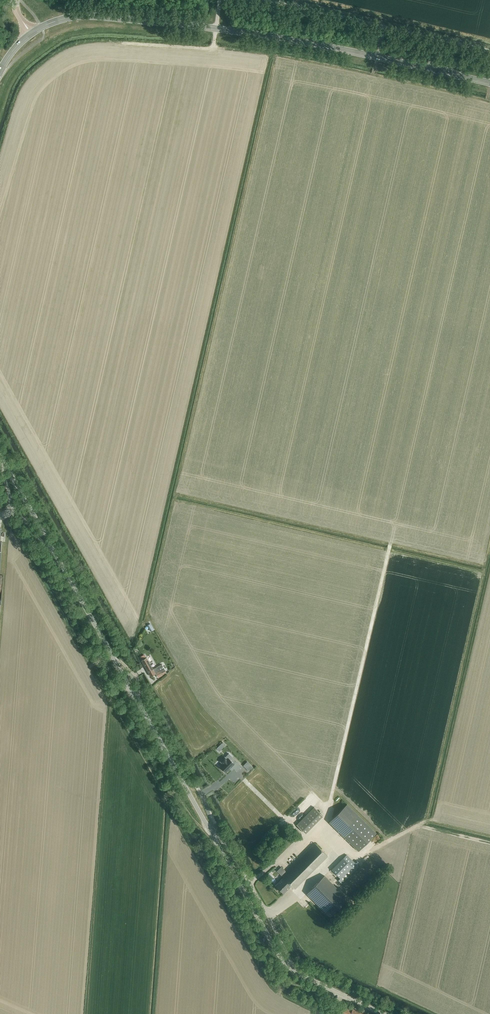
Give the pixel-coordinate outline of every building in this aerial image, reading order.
[(147,658),(142,661),(150,676),(156,673),(158,677),(162,675),(161,673),(165,671),(162,665),(153,669),(147,658)] [(225,756),(220,761),(223,764),(220,767),(226,772),(230,769),(230,768),(232,767),(234,769),(235,770),(237,771),(242,766),(234,759),(232,761),(228,758),(227,759),(225,757),(225,756)] [(247,762),(243,766),(249,772),(253,768),(247,762)] [(347,804),(329,822),(358,851),(376,833),(347,804)] [(323,816),(314,807),(296,825),(305,833),(323,816)] [(275,885),(283,893),(291,885),(295,889),(327,856),(315,843),(286,872),(281,867),(279,870),(283,874),(282,876),(283,877),(275,885)] [(332,870),(341,878),(338,880),(342,884),(355,870),(359,867),(347,855),(343,858),(332,870)] [(312,899),(329,916),(347,898),(324,876),(307,893),(312,899)]
